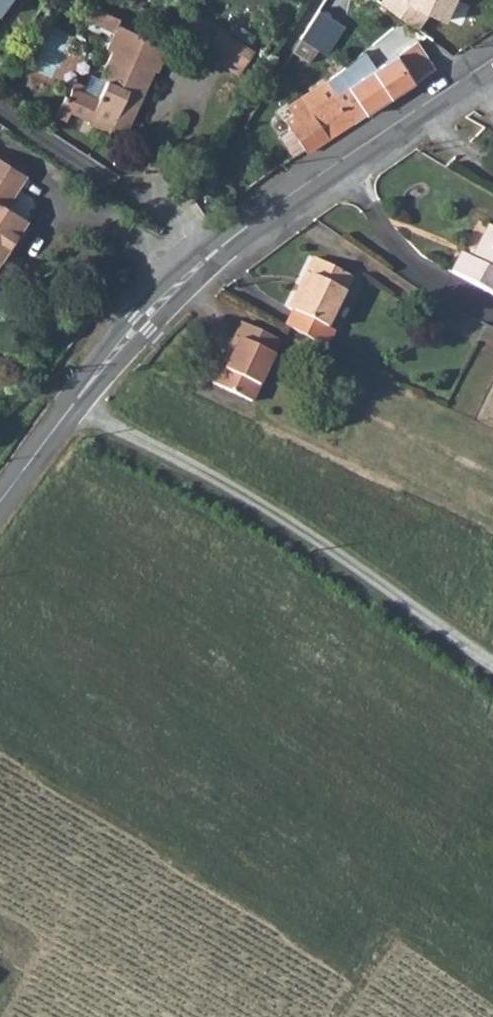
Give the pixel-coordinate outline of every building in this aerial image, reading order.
[(11,0),(0,0),(0,15),(11,0)] [(88,123),(87,126),(108,135),(111,127),(127,133),(139,106),(134,104),(138,96),(143,98),(156,71),(158,72),(168,48),(114,22),(102,47),(112,52),(99,79),(107,83),(99,100),(83,93),(73,88),(68,98),(65,97),(59,109),(88,123)] [(255,53),(222,32),(206,55),(239,77),(255,53)] [(339,72),(327,80),(355,121),(425,75),(407,50),(350,86),(339,72)] [(83,93),(99,100),(107,83),(99,79),(91,75),(83,93)] [(280,113),(306,154),(355,121),(327,80),(325,82),(280,113)] [(23,183),(27,178),(0,159),(0,167),(23,183)] [(9,250),(29,220),(9,206),(23,183),(0,167),(0,264),(9,250)] [(450,275),(492,297),(492,231),(488,228),(471,257),(460,253),(450,275)] [(285,308),(323,328),(347,276),(310,258),(285,308)] [(240,326),(210,383),(249,401),(278,343),(240,326)]
